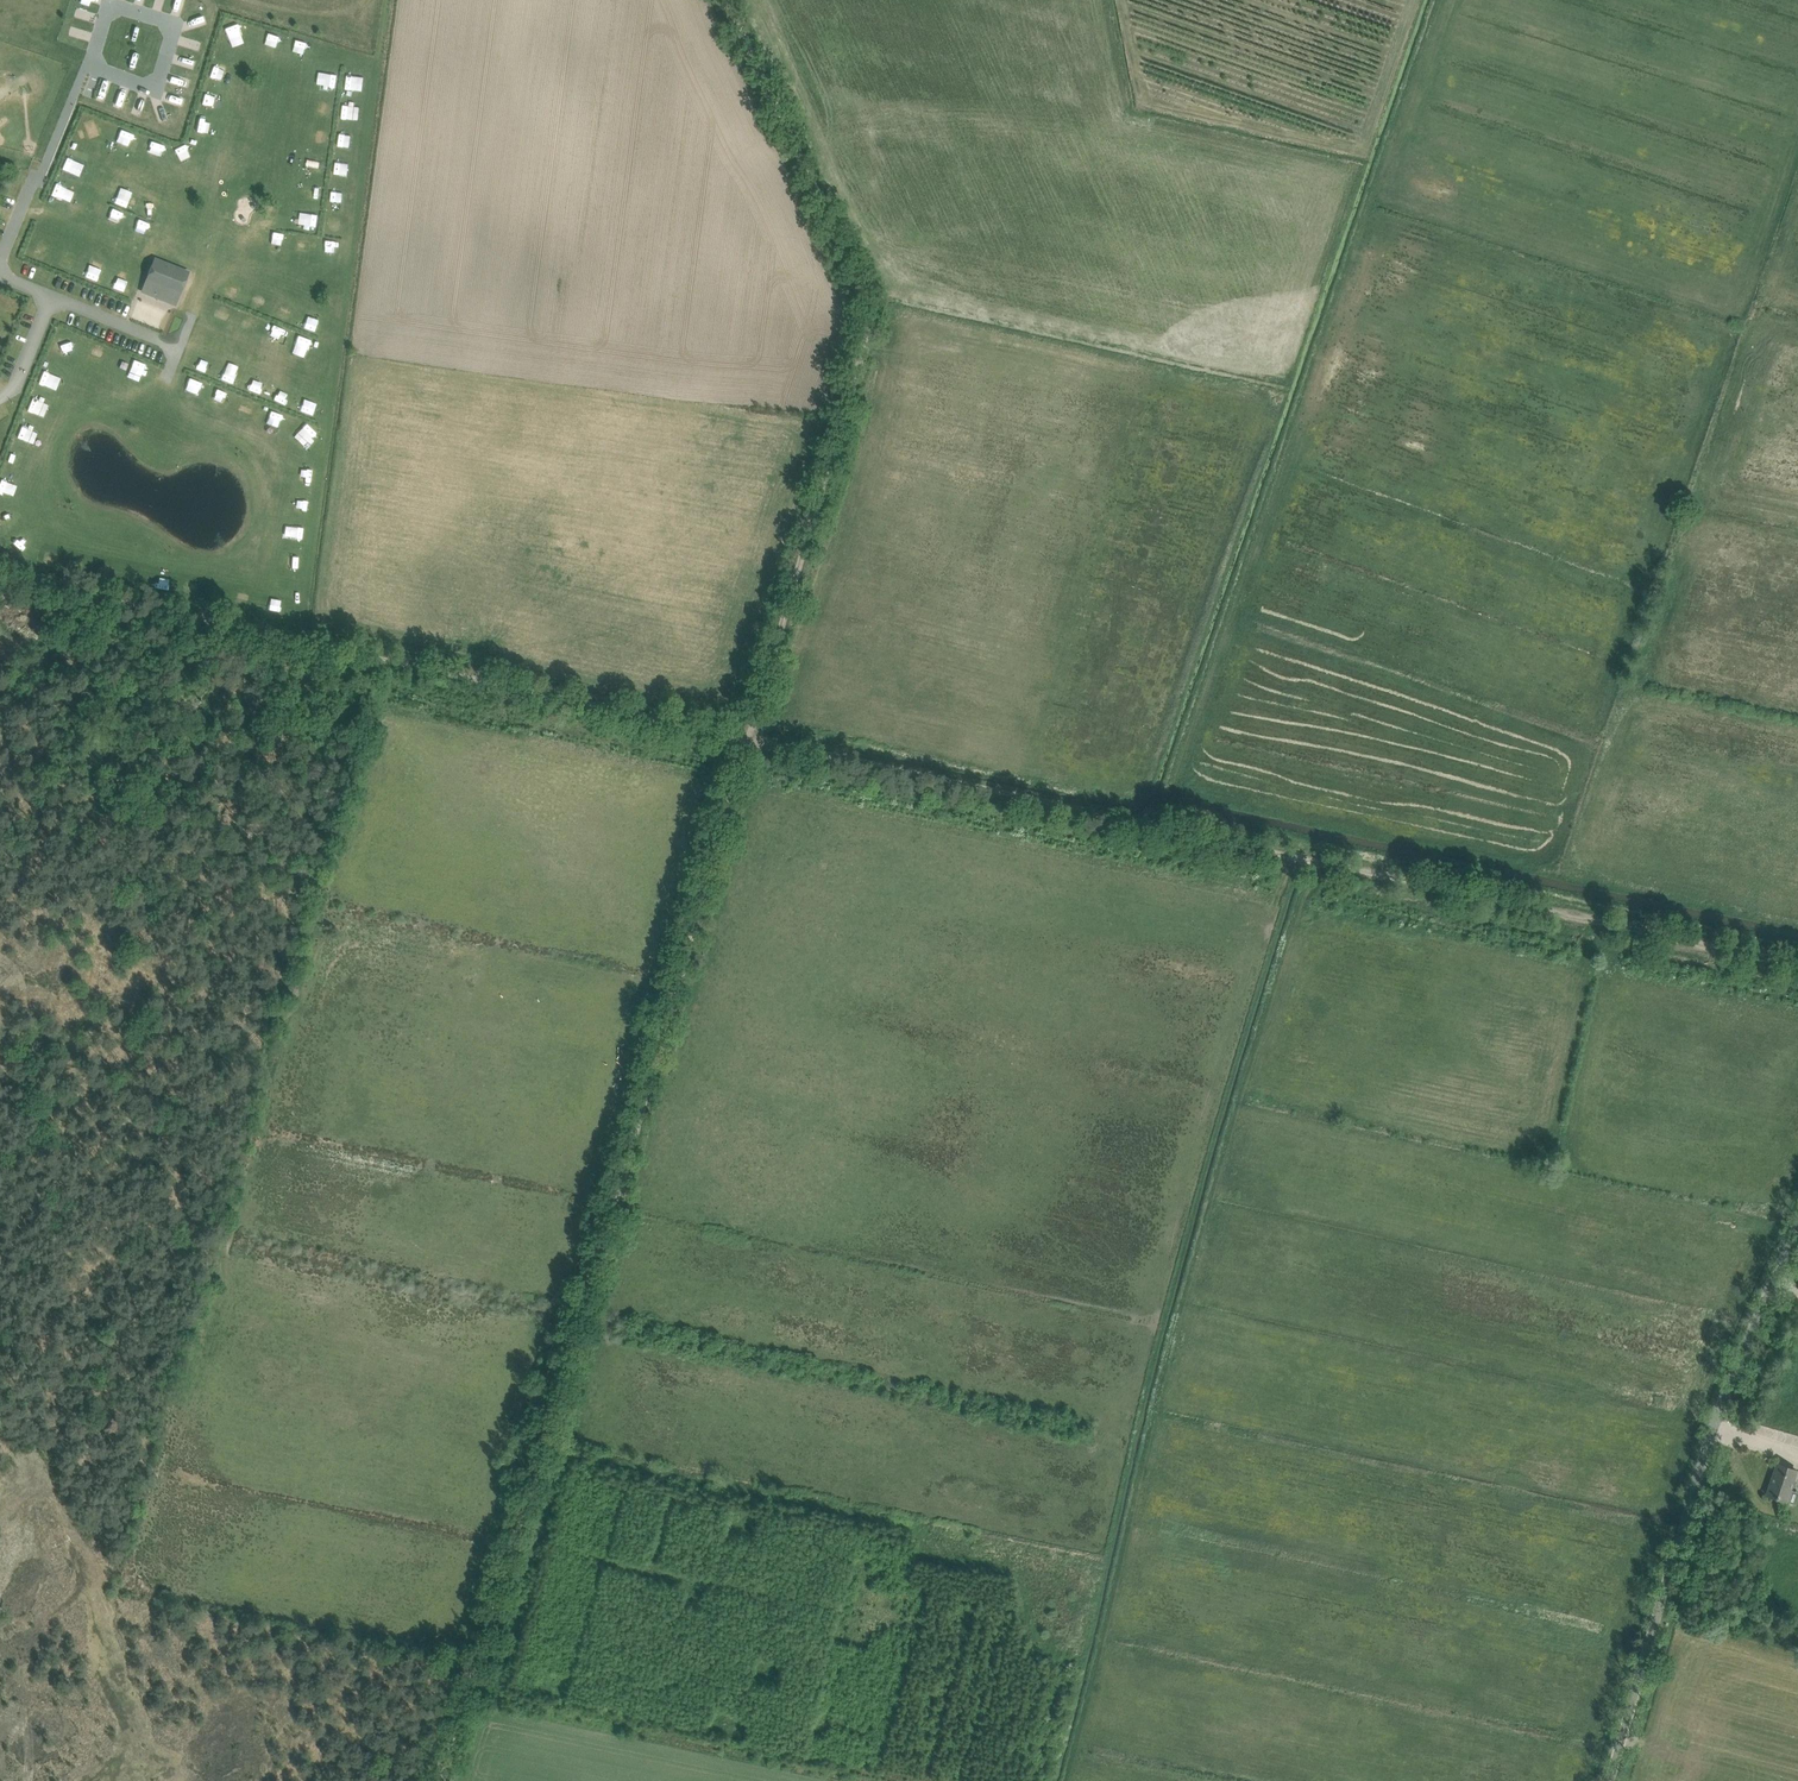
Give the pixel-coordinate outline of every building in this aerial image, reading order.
[(265,43),(276,45),(278,35),(267,32),(265,43)] [(218,47),(230,50),(233,38),(221,35),(218,47)] [(294,39),(291,50),(302,53),(304,41),(294,39)] [(209,76),(221,80),(224,68),(212,65),(209,76)] [(336,86),(336,74),(324,74),(324,86),(336,86)] [(213,107),(215,94),(203,93),(202,106),(213,107)] [(316,113),(331,115),(333,102),(318,100),(316,113)] [(360,119),(360,106),(351,106),(341,105),(341,119),(360,119)] [(198,121),(195,131),(206,134),(209,124),(198,121)] [(84,134),(94,133),(93,122),(83,123),(84,134)] [(327,144),(329,130),(317,129),(315,142),(327,144)] [(336,146),(350,148),(352,133),(338,132),(336,146)] [(151,141),(148,151),(159,155),(163,145),(151,141)] [(185,143),(173,148),(178,161),(190,156),(185,143)] [(325,167),(326,154),(314,154),(314,166),(325,167)] [(61,170),(75,175),(80,161),(65,156),(61,170)] [(66,201),(71,188),(55,183),(50,195),(66,201)] [(310,187),(310,200),(321,200),(321,188),(310,187)] [(330,202),(348,202),(348,192),(330,191),(330,202)] [(152,217),(159,199),(148,195),(141,213),(152,217)] [(104,224),(116,229),(123,211),(111,207),(104,224)] [(303,224),(314,228),(318,218),(306,214),(303,224)] [(132,227),(143,232),(147,222),(136,217),(132,227)] [(343,228),(343,218),(326,218),(326,228),(343,228)] [(271,246),(281,247),(282,234),(273,233),(271,246)] [(309,247),(310,236),(297,235),(296,247),(309,247)] [(324,251),(337,252),(337,240),(325,239),(324,251)] [(35,242),(33,248),(47,251),(49,245),(35,242)] [(157,264),(145,292),(179,306),(191,277),(157,264)] [(124,293),(130,280),(115,274),(110,286),(124,293)] [(233,299),(238,287),(228,282),(223,294),(233,299)] [(253,291),(248,304),(260,309),(266,296),(253,291)] [(280,303),(275,315),(287,320),(291,307),(280,303)] [(216,305),(215,316),(225,317),(226,306),(216,305)] [(314,331),(319,318),(307,313),(302,326),(314,331)] [(241,325),(253,329),(257,317),(244,314),(241,325)] [(262,334),(275,340),(281,329),(268,322),(262,334)] [(304,356),(310,339),(298,334),(292,351),(304,356)] [(59,358),(64,348),(52,343),(48,353),(59,358)] [(205,373),(210,361),(197,356),(193,367),(205,373)] [(133,358),(128,370),(140,375),(145,363),(133,358)] [(219,377),(229,383),(236,374),(226,367),(219,377)] [(258,394),(265,378),(253,373),(246,389),(258,394)] [(175,394),(189,399),(196,380),(182,374),(175,394)] [(211,400),(222,405),(227,392),(217,388),(211,400)] [(283,403),(288,393),(277,389),(273,399),(283,403)] [(30,398),(27,412),(41,415),(44,401),(30,398)] [(240,399),(239,411),(252,413),(254,401),(240,399)] [(303,399),(300,411),(315,415),(318,404),(303,399)] [(277,426),(281,412),(266,408),(263,422),(277,426)] [(307,422),(293,435),(305,449),(314,441),(311,438),(317,433),(307,422)] [(26,442),(27,440),(32,443),(37,431),(22,424),(15,437),(26,442)] [(19,466),(22,455),(10,451),(7,462),(19,466)] [(310,485),(311,473),(294,472),(294,484),(310,485)] [(9,493),(12,481),(0,478),(0,491),(9,493)] [(1,523),(16,519),(14,509),(0,513),(0,521),(1,523)] [(291,526),(291,539),(302,540),(302,527),(291,526)] [(21,532),(12,542),(22,550),(31,540),(21,532)] [(40,564),(51,568),(57,551),(47,547),(40,564)] [(298,568),(298,556),(286,555),(286,568),(298,568)] [(111,578),(114,568),(102,564),(99,574),(111,578)] [(154,588),(169,589),(170,576),(154,576),(154,588)] [(279,589),(278,601),(289,602),(290,590),(279,589)] [(1767,1495),(1786,1502),(1797,1471),(1777,1464),(1767,1495)]
